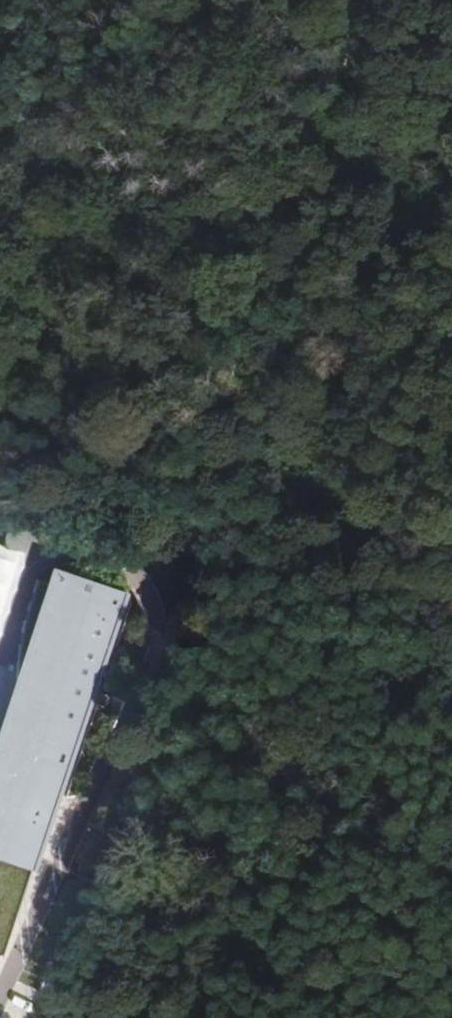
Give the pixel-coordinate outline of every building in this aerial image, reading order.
[(21,549),(0,542),(0,612),(21,549)] [(40,855),(129,581),(51,556),(0,713),(0,842),(40,855)] [(13,902),(26,869),(40,855),(0,842),(0,945),(13,902)]
